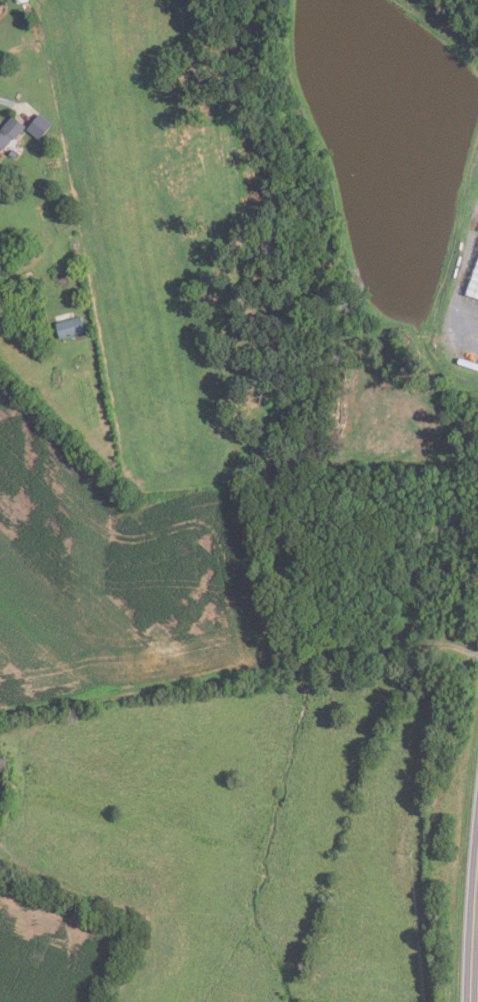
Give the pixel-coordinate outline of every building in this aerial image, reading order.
[(13,136),(0,151),(0,128),(11,115),(24,126),(14,138),(13,136)] [(13,157),(8,153),(12,147),(18,151),(13,157)] [(466,294),(477,259),(477,298),(466,294)] [(84,331),(60,338),(56,322),(80,315),(84,331)]
